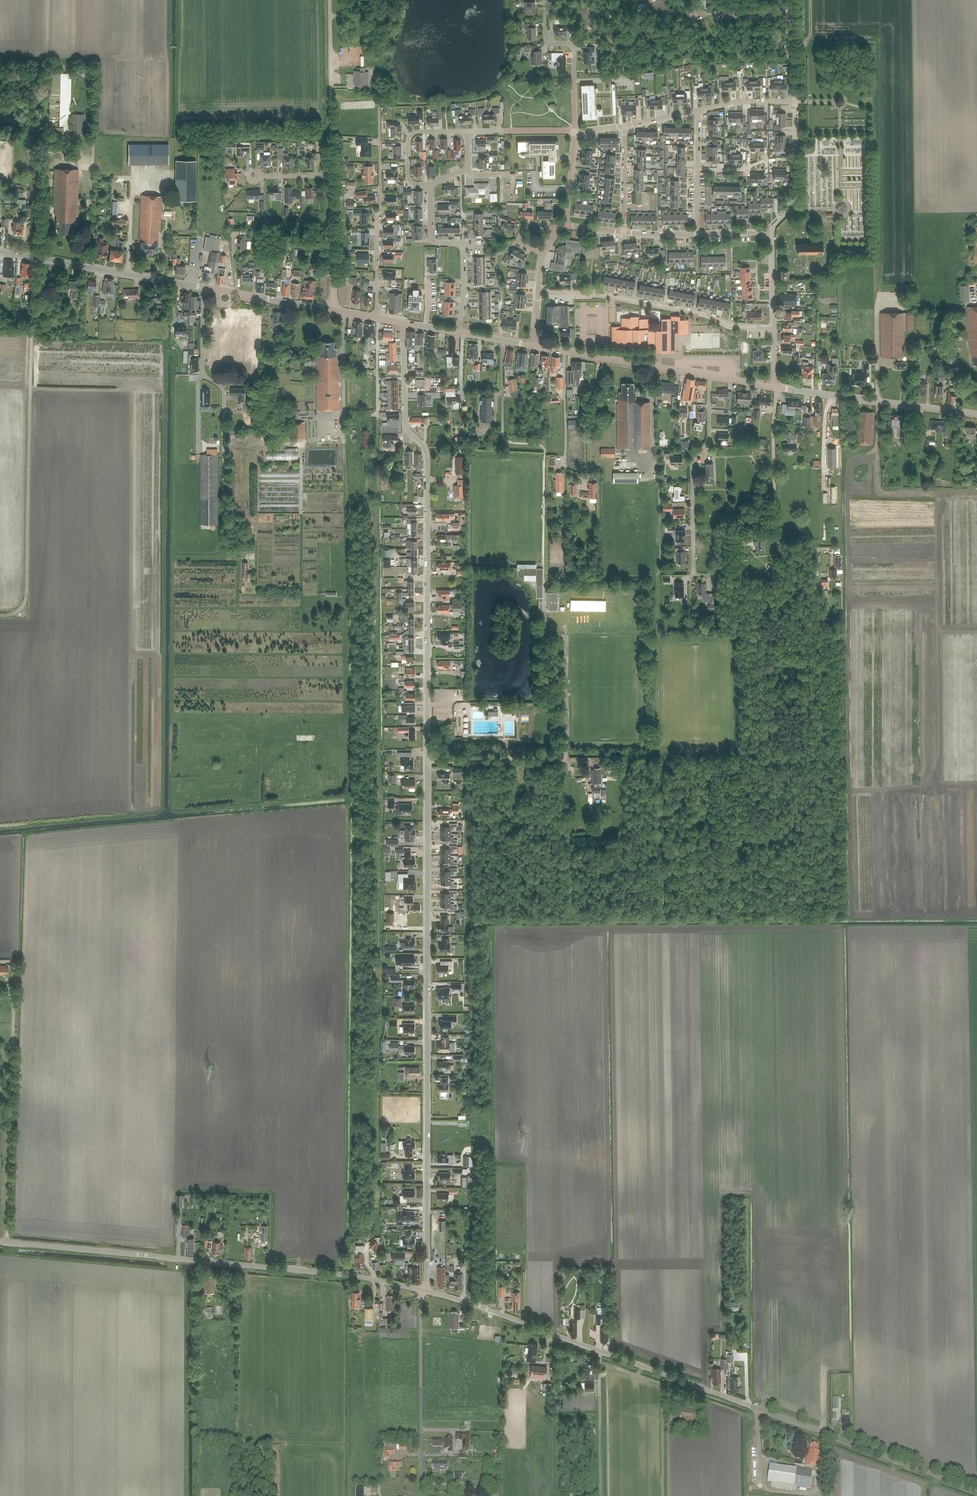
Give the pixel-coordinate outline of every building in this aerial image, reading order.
[(521,3),(524,2),(524,5),(526,5),(526,14),(535,14),(535,8),(536,8),(536,2),(528,2),(528,0),(521,0),(521,3)] [(528,40),(536,40),(536,28),(534,28),(534,24),(525,24),(525,30),(528,30),(528,40)] [(566,31),(570,31),(570,25),(566,25),(566,27),(555,27),(555,35),(567,35),(566,31)] [(536,47),(524,47),(524,51),(524,52),(531,52),(532,65),(542,64),(541,51),(536,51),(536,47)] [(594,52),(594,47),(588,47),(588,52),(584,52),(584,63),(592,64),(592,52),(594,52)] [(555,66),(555,68),(555,69),(556,69),(558,69),(566,69),(566,58),(563,58),(563,53),(552,53),(552,58),(557,58),(557,65),(556,65),(555,65),(555,66)] [(357,71),(354,71),(354,85),(360,85),(360,87),(369,87),(368,72),(365,72),(365,68),(357,68),(357,71)] [(50,73),(49,134),(70,134),(84,134),(84,115),(72,114),(71,133),(70,133),(71,114),(71,74),(50,73)] [(754,81),(754,90),(761,90),(761,86),(764,86),(763,76),(759,76),(760,78),(759,78),(759,80),(754,81)] [(778,80),(778,89),(785,89),(785,85),(788,85),(788,77),(783,77),(783,79),(778,80)] [(778,89),(778,80),(773,80),(773,78),(768,78),(768,85),(772,85),(772,90),(778,89)] [(729,81),(730,91),(736,91),(736,87),(739,87),(739,79),(734,79),(735,81),(729,81)] [(754,90),(754,81),(748,81),(748,79),(744,79),(744,86),(747,86),(747,90),(754,90)] [(730,91),(729,81),(724,82),(724,80),(719,80),(720,87),(723,87),(723,92),(730,91)] [(594,85),(581,86),(583,120),(597,119),(597,116),(603,116),(602,109),(595,109),(595,92),(598,92),(598,88),(594,88),(594,85)] [(704,88),(705,97),(711,97),(711,93),(715,92),(714,85),(710,85),(710,87),(704,88)] [(704,88),(699,88),(699,86),(695,86),(695,93),(698,93),(698,98),(705,97),(704,88)] [(680,94),(681,103),(687,103),(687,99),(690,98),(690,91),(685,91),(686,93),(680,94)] [(681,103),(680,94),(675,94),(675,92),(670,92),(671,99),(674,99),(674,103),(681,103)] [(656,100),(656,109),(663,109),(663,105),(666,105),(665,97),(661,98),(661,100),(656,100)] [(629,105),(629,116),(636,115),(636,106),(639,106),(639,98),(635,98),(635,102),(633,102),(633,105),(629,105)] [(656,109),(656,100),(650,100),(650,98),(646,98),(646,105),(649,105),(649,110),(656,109)] [(629,116),(629,105),(625,105),(625,102),(622,102),(622,99),(618,99),(619,107),(622,107),(622,116),(629,116)] [(439,119),(442,119),(442,112),(441,106),(438,106),(438,118),(428,119),(429,126),(433,126),(433,127),(436,127),(436,126),(439,126),(439,119)] [(489,123),(489,114),(485,115),(485,108),(479,109),(479,115),(483,115),(484,123),(489,123)] [(489,114),(489,123),(496,123),(495,114),(499,114),(499,108),(493,108),(493,114),(489,114)] [(465,115),(466,124),(472,124),(471,116),(476,115),(475,109),(469,110),(470,115),(465,115)] [(466,124),(465,115),(461,116),(461,110),(455,110),(455,116),(460,116),(460,125),(466,124)] [(758,119),(758,110),(751,110),(751,114),(748,114),(748,122),(752,122),(752,119),(758,119)] [(758,110),(758,119),(763,120),(763,122),(768,122),(768,114),(765,114),(765,110),(758,110)] [(776,119),(786,120),(786,113),(782,113),(782,110),(774,110),(774,114),(776,114),(776,119)] [(420,119),(423,119),(423,111),(418,111),(418,115),(408,116),(409,124),(420,123),(420,119)] [(736,122),(736,113),(730,113),(730,117),(727,117),(727,124),(731,124),(731,122),(736,122)] [(736,113),(736,122),(742,122),(742,125),(746,125),(746,117),(743,117),(743,113),(736,113)] [(709,127),(718,127),(718,121),(721,121),(721,117),(713,117),(713,120),(709,120),(709,127)] [(786,126),(786,120),(776,119),(776,125),(774,125),(774,129),(782,129),(782,126),(786,126)] [(392,137),(401,137),(401,132),(400,132),(400,125),(396,125),(396,122),(388,122),(388,127),(392,127),(392,137)] [(671,128),(667,128),(667,127),(664,126),(664,135),(661,135),(661,141),(664,141),(664,138),(667,138),(667,136),(671,136),(671,128)] [(718,132),(718,127),(709,127),(709,133),(713,134),(713,136),(720,136),(720,132),(718,132)] [(776,142),(786,142),(786,135),(782,135),(782,132),(774,132),(774,137),(776,137),(776,142)] [(371,156),(372,146),(369,146),(369,145),(367,144),(367,139),(357,139),(357,145),(358,145),(357,150),(362,151),(361,151),(361,156),(365,156),(371,156)] [(434,158),(439,158),(438,150),(436,150),(436,140),(429,140),(429,149),(434,149),(434,158)] [(454,151),(452,151),(452,158),(456,158),(456,157),(459,157),(459,150),(461,150),(461,140),(454,141),(454,150),(454,151)] [(758,152),(758,142),(752,142),(752,140),(748,140),(748,147),(751,147),(751,152),(758,152)] [(758,142),(758,152),(764,152),(764,147),(767,147),(767,140),(763,140),(763,142),(758,142)] [(556,155),(558,155),(558,141),(518,141),(518,153),(519,153),(519,156),(525,156),(525,154),(521,154),(521,153),(551,153),(551,155),(549,155),(549,161),(543,161),(543,174),(542,174),(541,171),(540,171),(540,176),(543,176),(543,178),(555,178),(555,164),(553,164),(553,161),(556,161),(556,155)] [(786,148),(786,142),(776,142),(776,147),(774,147),(774,152),(781,152),(781,148),(786,148)] [(128,165),(168,164),(168,144),(128,144),(128,165)] [(708,154),(718,154),(718,148),(720,148),(720,144),(713,144),(713,147),(708,147),(708,154)] [(393,157),(394,158),(402,158),(401,146),(393,146),(393,152),(393,157)] [(686,154),(686,150),(687,150),(687,147),(678,147),(678,146),(673,146),(673,150),(678,150),(678,154),(686,154)] [(237,156),(244,156),(244,153),(250,153),(250,147),(244,147),(237,147),(237,156)] [(583,149),(582,157),(593,158),(593,153),(596,154),(597,148),(596,148),(593,147),(590,147),(589,150),(583,149)] [(289,166),(293,166),(293,162),(293,156),(289,156),(288,153),(283,153),(283,148),(279,148),(279,160),(283,160),(283,166),(289,166)] [(736,163),(736,154),(731,154),(731,152),(726,152),(726,159),(729,159),(729,163),(736,163)] [(736,154),(736,163),(742,164),(743,159),(746,159),(746,152),(741,152),(741,154),(736,154)] [(307,167),(314,167),(314,160),(317,160),(317,153),(312,153),(312,157),(307,157),(307,167)] [(718,159),(718,154),(708,154),(708,160),(713,160),(713,163),(720,163),(720,159),(718,159)] [(271,166),(271,161),(270,161),(270,155),(261,156),(261,165),(266,165),(266,166),(271,166)] [(593,158),(582,157),(581,163),(591,165),(591,168),(598,169),(598,165),(595,165),(595,162),(592,162),(593,158)] [(196,201),(196,160),(176,160),(175,201),(196,201)] [(486,163),(480,163),(480,162),(477,162),(477,168),(484,168),(484,171),(491,171),(491,168),(486,168),(486,163)] [(373,166),(364,166),(365,172),(363,172),(363,178),(365,178),(365,183),(373,183),(373,177),(374,177),(374,172),(373,172),(373,166)] [(398,179),(398,172),(397,172),(398,167),(391,167),(391,172),(387,172),(387,179),(398,179)] [(76,216),(77,216),(79,169),(55,168),(54,209),(55,209),(55,214),(56,214),(56,226),(59,226),(58,233),(71,233),(71,227),(73,227),(73,222),(76,222),(76,216)] [(239,181),(239,173),(235,173),(235,169),(226,169),(226,175),(229,175),(229,185),(237,185),(237,181),(239,181)] [(780,179),(780,169),(774,169),(774,173),(770,173),(770,181),(775,181),(775,179),(780,179)] [(780,169),(780,179),(785,179),(785,181),(790,181),(790,174),(787,174),(787,169),(780,169)] [(597,176),(597,173),(590,172),(590,175),(580,174),(579,182),(590,183),(590,178),(593,179),(594,176),(597,176)] [(758,182),(758,173),(752,173),(752,177),(748,177),(748,185),(753,185),(753,182),(758,182)] [(758,173),(758,182),(763,182),(763,185),(768,185),(768,177),(765,177),(765,173),(758,173)] [(30,179),(29,190),(37,190),(38,179),(30,179)] [(579,182),(578,188),(588,189),(588,192),(595,193),(595,190),(592,189),(592,187),(589,187),(590,183),(579,182)] [(489,184),(475,184),(475,188),(466,189),(467,197),(475,197),(476,198),(489,198),(489,184)] [(444,186),(444,193),(451,193),(451,195),(458,195),(458,188),(455,188),(455,185),(450,185),(450,186),(444,186)] [(720,186),(717,186),(717,185),(714,185),(714,194),(712,194),(712,197),(715,197),(715,194),(720,194),(720,186)] [(282,200),(282,193),(279,193),(278,188),(269,188),(270,195),(276,195),(276,200),(282,200)] [(286,188),(286,202),(292,202),(292,198),(300,198),(300,192),(292,192),(292,188),(286,188)] [(302,203),(308,203),(308,198),(313,198),(313,195),(315,195),(315,194),(315,191),(314,191),(313,191),(313,188),(306,188),(306,196),(302,196),(302,203)] [(261,190),(255,190),(255,191),(248,191),(248,199),(261,199),(261,190)] [(374,201),(376,201),(375,197),(374,197),(374,195),(367,196),(367,191),(356,192),(357,198),(363,197),(364,204),(374,203),(374,201)] [(423,202),(423,191),(414,191),(414,202),(423,202)] [(160,233),(163,196),(142,195),(139,239),(141,242),(141,246),(142,246),(142,252),(152,253),(152,251),(157,251),(157,243),(158,243),(159,233),(160,233)] [(552,219),(553,202),(550,202),(545,202),(545,211),(538,211),(538,218),(552,219)] [(449,204),(444,204),(444,205),(439,205),(439,213),(443,213),(443,214),(449,214),(449,204)] [(416,205),(410,205),(410,211),(415,210),(415,218),(422,218),(422,209),(417,209),(416,205)] [(369,217),(369,212),(362,213),(362,210),(354,210),(355,215),(360,215),(360,224),(368,223),(368,217),(369,217)] [(396,220),(396,213),(387,213),(387,220),(388,220),(388,223),(393,223),(393,220),(396,220)] [(500,219),(505,222),(502,227),(508,230),(507,231),(507,232),(509,233),(511,233),(511,231),(512,232),(512,230),(513,231),(514,228),(513,228),(515,225),(508,222),(509,219),(502,215),(500,219)] [(23,229),(24,221),(14,221),(14,226),(13,233),(18,233),(18,234),(22,234),(23,229)] [(412,232),(422,232),(422,226),(415,226),(415,223),(409,223),(409,226),(412,226),(412,232)] [(400,224),(393,224),(393,228),(384,228),(384,235),(393,235),(393,230),(399,231),(400,224)] [(422,239),(422,232),(412,232),(412,239),(407,239),(407,242),(415,242),(415,239),(422,239)] [(361,233),(361,244),(369,244),(369,233),(361,233)] [(247,239),(247,235),(239,235),(239,238),(238,238),(237,249),(244,249),(245,248),(247,248),(248,241),(245,241),(245,239),(247,239)] [(107,250),(109,243),(103,242),(104,237),(100,236),(99,241),(97,250),(96,256),(101,257),(101,256),(106,257),(107,250)] [(216,273),(219,261),(220,252),(218,252),(221,239),(206,236),(203,250),(211,251),(209,260),(208,267),(205,266),(204,272),(203,271),(203,275),(204,275),(203,279),(209,281),(210,272),(216,273)] [(384,241),(384,247),(393,247),(393,244),(396,244),(396,241),(401,241),(401,238),(395,238),(395,241),(393,241),(384,241)] [(122,251),(124,241),(119,240),(119,239),(116,239),(116,240),(112,239),(111,249),(109,259),(122,261),(124,251),(122,251)] [(565,254),(566,254),(566,252),(572,253),(572,248),(575,249),(574,251),(579,252),(580,252),(580,247),(581,242),(567,240),(567,245),(565,254)] [(608,241),(609,249),(616,248),(616,254),(619,253),(618,244),(615,245),(615,240),(608,241)] [(603,250),(609,249),(608,241),(602,242),(602,246),(599,247),(600,257),(604,256),(603,250)] [(628,252),(632,252),(631,243),(624,244),(625,249),(622,249),(623,255),(629,254),(628,252)] [(631,243),(632,252),(635,251),(636,254),(638,254),(638,256),(641,256),(640,247),(638,248),(637,243),(631,243)] [(808,254),(825,254),(825,243),(798,243),(798,254),(805,254),(805,257),(808,257),(808,254)] [(565,254),(567,245),(562,245),(562,246),(559,245),(559,248),(557,247),(556,253),(555,263),(552,262),(551,270),(564,271),(566,254),(565,254)] [(580,252),(579,252),(579,255),(576,255),(575,258),(582,259),(584,247),(580,247),(580,252)] [(661,257),(664,257),(664,250),(661,250),(661,248),(647,249),(648,256),(655,255),(655,258),(661,257)] [(507,255),(503,261),(506,263),(507,260),(510,261),(511,259),(514,261),(520,250),(519,252),(518,251),(518,249),(517,251),(514,249),(509,256),(507,255)] [(520,250),(514,261),(518,262),(516,265),(522,268),(525,261),(523,259),(525,255),(521,253),(522,251),(521,253),(520,252),(520,250)] [(357,262),(369,262),(369,254),(363,254),(358,254),(357,262)] [(185,274),(185,265),(180,264),(181,257),(177,257),(177,258),(173,258),(173,264),(176,264),(176,273),(180,274),(185,274)] [(14,277),(14,267),(13,267),(13,261),(5,260),(3,276),(14,277)] [(436,273),(437,260),(428,260),(428,267),(430,267),(430,273),(436,273)] [(21,267),(21,276),(30,277),(31,268),(30,267),(30,263),(23,263),(22,267),(21,267)] [(225,269),(219,268),(217,284),(223,285),(224,276),(225,269)] [(781,276),(789,276),(788,268),(781,268),(781,276)] [(511,269),(511,272),(514,272),(514,275),(517,275),(517,279),(528,280),(527,280),(527,278),(528,278),(528,277),(527,277),(527,273),(518,273),(519,269),(511,269)] [(384,271),(383,279),(395,279),(396,272),(384,271)] [(604,276),(603,284),(609,285),(611,277),(612,273),(609,273),(608,277),(604,276)] [(611,277),(609,285),(616,286),(617,278),(618,275),(615,274),(614,278),(611,277)] [(244,285),(252,285),(252,278),(250,278),(250,275),(241,275),(241,278),(243,278),(243,281),(244,281),(244,285)] [(617,278),(616,286),(622,287),(623,279),(624,276),(621,275),(621,279),(617,278)] [(623,279),(622,287),(628,289),(630,281),(630,277),(628,276),(627,280),(623,279)] [(78,299),(78,289),(77,288),(78,279),(66,278),(65,288),(72,288),(71,298),(78,299)] [(114,285),(114,279),(106,278),(105,284),(104,283),(103,292),(107,293),(114,294),(115,285),(114,285)] [(630,281),(628,289),(634,290),(636,278),(634,278),(633,281),(630,281)] [(92,281),(92,280),(89,279),(88,281),(87,291),(95,292),(96,281),(92,281)] [(442,279),(441,282),(445,282),(445,289),(455,289),(455,283),(448,282),(449,279),(442,279)] [(510,285),(510,288),(517,289),(517,286),(526,286),(527,282),(528,282),(527,282),(527,280),(528,280),(517,279),(516,283),(514,282),(513,285),(510,285)] [(277,289),(278,280),(275,280),(275,283),(268,283),(268,289),(277,289)] [(316,292),(316,288),(316,281),(304,280),(304,288),(303,288),(302,298),(314,299),(315,292),(316,292)] [(264,292),(265,283),(257,282),(256,291),(264,292)] [(640,285),(639,292),(645,294),(647,286),(647,282),(645,282),(644,285),(640,285)] [(299,298),(300,284),(293,283),(292,291),(292,297),(299,298)] [(647,286),(645,294),(651,295),(653,287),(654,283),(651,283),(650,286),(647,286)] [(653,287),(651,295),(658,296),(659,288),(660,284),(657,284),(657,288),(653,287)] [(659,288),(658,296),(664,297),(666,285),(663,285),(663,289),(659,288)] [(970,301),(969,285),(959,285),(960,302),(970,301)] [(670,290),(669,298),(675,299),(677,291),(677,288),(675,287),(674,291),(670,290)] [(677,291),(675,299),(681,300),(683,292),(683,289),(681,288),(680,292),(677,291)] [(128,298),(140,298),(139,289),(124,290),(125,296),(128,296),(128,298)] [(408,302),(408,307),(411,307),(411,310),(419,310),(419,307),(423,308),(423,303),(422,303),(422,295),(419,294),(419,289),(413,289),(413,294),(409,294),(409,302),(408,302)] [(441,295),(441,298),(448,299),(448,295),(455,296),(455,289),(445,289),(444,295),(441,295)] [(683,292),(681,300),(688,301),(689,293),(690,290),(687,289),(687,293),(683,292)] [(360,298),(361,291),(353,290),(352,297),(353,298),(352,302),(359,303),(359,298),(360,298)] [(510,290),(509,293),(513,294),(513,296),(515,297),(515,300),(527,301),(525,301),(525,299),(527,299),(525,299),(526,294),(517,294),(517,291),(510,290)] [(689,293),(688,301),(694,302),(696,291),(693,290),(693,294),(689,293)] [(168,303),(168,297),(161,297),(161,293),(150,293),(150,300),(161,301),(161,303),(168,303)] [(186,309),(186,311),(184,310),(184,315),(189,316),(189,311),(189,308),(190,298),(188,298),(189,294),(182,293),(181,301),(182,301),(181,304),(184,304),(184,307),(184,308),(186,309)] [(372,301),(373,297),(372,297),(373,293),(368,293),(368,297),(365,296),(364,304),(371,305),(371,301),(372,301)] [(389,293),(389,299),(390,299),(390,313),(398,314),(398,312),(401,312),(401,309),(401,308),(401,307),(401,306),(402,294),(389,293)] [(711,307),(712,300),(714,294),(711,293),(710,299),(706,299),(705,306),(711,307)] [(797,305),(797,294),(788,294),(788,293),(785,293),(785,294),(780,294),(780,304),(797,305)] [(700,297),(698,305),(705,306),(706,299),(707,295),(704,295),(704,298),(700,297)] [(199,309),(199,300),(197,300),(197,296),(191,296),(191,309),(190,309),(190,316),(196,316),(196,313),(192,312),(192,309),(199,309)] [(712,300),(711,307),(717,309),(719,301),(719,297),(717,297),(716,300),(712,300)] [(441,298),(440,301),(444,301),(444,308),(454,309),(454,302),(447,302),(448,299),(441,298)] [(719,301),(717,309),(723,310),(725,302),(725,298),(723,298),(722,302),(719,301)] [(725,302),(723,310),(730,311),(732,299),(729,299),(728,303),(725,302)] [(508,306),(508,309),(516,310),(516,307),(525,308),(525,303),(527,303),(525,303),(525,301),(527,301),(515,300),(515,304),(512,304),(512,307),(508,306)] [(568,326),(569,306),(547,306),(547,322),(560,322),(560,326),(568,326)] [(967,307),(969,343),(970,343),(971,357),(974,357),(974,365),(976,365),(976,307),(967,307)] [(440,314),(440,318),(447,318),(447,315),(453,315),(454,309),(444,308),(443,315),(440,314)] [(762,319),(762,313),(758,313),(758,311),(748,311),(748,320),(754,320),(755,319),(762,319)] [(783,312),(783,319),(791,319),(791,316),(799,316),(799,311),(791,311),(791,313),(783,312)] [(272,318),(272,322),(273,322),(273,325),(278,325),(278,332),(280,332),(280,335),(284,335),(284,323),(281,323),(281,312),(274,312),(274,318),(272,318)] [(501,313),(500,320),(503,320),(503,329),(507,330),(507,331),(507,330),(509,330),(509,331),(510,320),(506,319),(507,317),(504,316),(504,313),(501,313)] [(905,330),(913,330),(913,313),(881,313),(881,357),(898,357),(898,362),(897,362),(897,369),(907,369),(907,362),(903,362),(903,358),(904,358),(904,347),(905,347),(905,330)] [(510,320),(509,331),(510,330),(511,330),(511,331),(512,331),(512,330),(516,330),(517,321),(520,322),(520,314),(517,314),(517,317),(514,317),(514,320),(510,320)] [(612,326),(612,344),(656,344),(656,347),(662,347),(662,352),(675,353),(675,334),(684,334),(684,329),(689,329),(689,320),(680,320),(680,316),(671,316),(671,318),(671,319),(662,319),(662,331),(658,331),(658,332),(652,332),(652,331),(649,331),(649,319),(640,319),(640,318),(640,316),(630,316),(630,318),(621,318),(621,326),(612,326)] [(362,337),(363,328),(362,328),(363,322),(355,322),(354,326),(353,326),(353,336),(362,337)] [(783,324),(783,330),(791,331),(791,328),(794,328),(794,325),(795,325),(795,322),(788,322),(788,324),(783,324)] [(375,337),(375,328),(374,328),(374,324),(366,324),(366,330),(365,330),(365,337),(375,337)] [(574,337),(574,328),(570,328),(561,328),(561,335),(570,336),(570,337),(574,337)] [(379,339),(379,342),(388,342),(388,340),(392,340),(393,333),(392,333),(384,332),(379,332),(379,337),(379,339)] [(407,345),(407,349),(409,349),(409,366),(415,366),(415,357),(415,353),(415,346),(423,346),(424,333),(418,333),(418,334),(415,334),(415,332),(407,332),(407,345)] [(434,348),(435,336),(435,335),(432,335),(428,335),(428,343),(427,343),(426,347),(434,348)] [(320,356),(317,356),(317,410),(341,410),(341,361),(339,361),(339,360),(337,356),(337,348),(335,348),(335,342),(322,342),(322,348),(320,348),(320,356)] [(478,359),(478,350),(477,350),(478,344),(470,344),(469,350),(468,359),(478,359)] [(763,360),(763,351),(762,351),(762,350),(760,348),(758,350),(758,351),(754,351),(754,360),(763,360)] [(504,362),(504,366),(513,367),(512,363),(514,350),(507,349),(507,355),(506,355),(505,362),(504,362)] [(526,363),(527,353),(519,352),(518,359),(517,359),(516,364),(517,364),(517,370),(526,371),(527,363),(526,363)] [(496,367),(497,361),(494,361),(494,354),(483,353),(483,363),(490,363),(490,366),(496,367)] [(538,368),(539,354),(531,353),(530,367),(538,368)] [(548,367),(549,356),(542,355),(541,363),(545,363),(545,366),(548,367)] [(552,365),(551,373),(556,373),(557,366),(561,366),(562,362),(560,362),(560,358),(553,357),(552,365)] [(567,386),(577,386),(579,386),(579,379),(579,374),(581,374),(581,369),(582,369),(582,362),(572,362),(572,370),(567,370),(567,386)] [(811,378),(813,368),(807,367),(808,362),(803,362),(801,373),(803,373),(802,377),(811,378)] [(838,374),(838,364),(832,364),(827,364),(827,373),(823,373),(822,383),(835,383),(835,374),(838,374)] [(868,384),(869,365),(863,364),(863,372),(855,372),(855,379),(852,379),(852,384),(868,384)] [(389,365),(389,373),(399,373),(399,365),(389,365)] [(936,387),(936,397),(943,397),(944,387),(940,387),(940,381),(945,381),(945,369),(941,369),(941,373),(939,373),(939,381),(937,381),(937,386),(936,387)] [(417,379),(417,384),(417,387),(425,388),(425,377),(417,377),(417,379)] [(685,383),(682,400),(693,401),(696,385),(694,385),(695,380),(687,378),(686,383),(685,383)] [(697,381),(697,387),(697,391),(696,391),(696,393),(695,393),(694,398),(700,398),(701,393),(702,393),(702,390),(706,390),(706,388),(707,382),(697,381)] [(662,382),(661,392),(673,393),(673,395),(677,395),(678,387),(674,386),(674,383),(662,382)] [(618,404),(617,404),(617,449),(650,449),(650,402),(638,402),(636,399),(636,392),(634,392),(634,383),(622,383),(622,392),(619,392),(619,399),(618,399),(618,404)] [(210,390),(208,390),(208,388),(203,388),(203,390),(201,390),(201,406),(210,406),(210,390)] [(245,396),(246,388),(232,388),(231,395),(239,395),(239,401),(245,401),(245,396)] [(718,390),(718,397),(725,397),(724,401),(727,401),(732,401),(732,392),(728,392),(728,389),(725,389),(725,390),(718,390)] [(454,391),(446,392),(446,396),(448,395),(448,404),(453,404),(453,408),(459,408),(459,404),(459,402),(460,402),(460,397),(459,397),(459,395),(454,395),(454,391)] [(750,404),(751,393),(738,392),(737,403),(746,403),(746,404),(750,404)] [(429,396),(429,395),(419,395),(419,406),(427,406),(427,401),(431,401),(431,396),(429,396)] [(492,397),(482,396),(482,400),(481,400),(481,404),(482,404),(481,421),(491,422),(492,406),(493,406),(493,401),(492,401),(492,397)] [(759,396),(759,400),(754,400),(754,408),(759,408),(759,405),(770,405),(770,397),(759,396)] [(794,410),(794,400),(788,400),(788,406),(783,405),(782,413),(786,413),(786,410),(794,410)] [(794,400),(794,410),(803,411),(803,413),(806,413),(807,406),(801,405),(802,401),(794,400)] [(823,412),(823,402),(815,402),(816,405),(814,405),(814,409),(815,410),(816,416),(813,416),(813,427),(819,427),(818,417),(820,417),(820,411),(823,412)] [(687,417),(687,408),(679,407),(678,416),(687,417)] [(705,417),(705,411),(698,412),(698,423),(695,422),(693,428),(701,430),(703,424),(702,424),(702,422),(706,422),(705,417)] [(872,445),(875,412),(858,411),(855,444),(872,445)] [(902,428),(902,416),(889,415),(889,428),(891,428),(890,437),(900,437),(900,428),(902,428)] [(736,424),(736,417),(732,417),(732,418),(729,418),(729,417),(726,417),(719,417),(718,425),(729,425),(729,422),(732,422),(731,423),(736,424)] [(411,419),(411,424),(412,424),(412,427),(416,427),(416,425),(421,425),(421,422),(424,422),(424,424),(427,424),(427,418),(421,418),(412,418),(412,419),(411,419)] [(569,429),(577,428),(577,420),(569,420),(569,429)] [(931,421),(931,429),(936,430),(936,432),(946,433),(947,423),(931,421)] [(306,439),(305,422),(292,423),(292,439),(306,439)] [(965,428),(964,432),(969,432),(968,437),(976,438),(976,434),(975,434),(976,428),(968,427),(968,428),(965,428)] [(788,443),(783,443),(783,452),(784,452),(784,453),(785,453),(785,454),(786,454),(787,454),(788,453),(789,453),(789,452),(792,452),(796,452),(796,443),(797,443),(796,438),(790,432),(789,433),(786,435),(791,439),(791,443),(788,443)] [(397,442),(399,442),(399,437),(397,437),(397,435),(384,435),(384,443),(390,443),(390,444),(391,444),(394,444),(395,443),(397,443),(397,442)] [(934,445),(934,438),(925,438),(925,449),(928,449),(928,445),(934,445)] [(601,457),(615,457),(615,448),(601,448),(601,457)] [(828,448),(828,464),(836,464),(836,448),(828,448)] [(217,454),(217,449),(207,449),(207,454),(200,454),(201,525),(218,524),(217,454)] [(422,473),(422,468),(422,456),(421,456),(421,454),(414,454),(415,468),(417,468),(417,473),(414,473),(414,477),(422,477),(422,473)] [(671,465),(682,465),(682,456),(671,456),(671,465)] [(456,474),(465,474),(465,458),(463,458),(463,457),(458,457),(458,458),(456,458),(456,474)] [(706,477),(714,476),(713,463),(706,464),(706,477)] [(612,471),(612,482),(637,482),(637,471),(612,471)] [(556,492),(564,492),(563,474),(562,474),(562,472),(557,472),(557,474),(555,474),(556,492)] [(454,502),(447,502),(447,511),(453,511),(453,505),(465,505),(465,485),(466,483),(466,480),(458,480),(458,486),(454,485),(454,502)] [(589,498),(597,498),(597,483),(589,483),(589,492),(582,492),(582,497),(589,497),(589,498)] [(680,497),(680,494),(681,488),(681,487),(675,487),(669,486),(668,492),(674,493),(674,497),(672,497),(673,502),(684,501),(684,497),(680,497)] [(300,500),(300,488),(261,488),(261,496),(272,496),(272,501),(300,500)] [(417,514),(417,508),(408,508),(408,514),(411,514),(411,516),(416,516),(416,514),(417,514)] [(684,509),(673,510),(673,518),(675,518),(675,519),(678,519),(678,518),(685,518),(684,509)] [(417,529),(412,529),(412,534),(409,534),(409,538),(412,538),(412,536),(417,536),(417,529)] [(685,531),(677,531),(677,542),(685,542),(684,535),(685,535),(685,531)] [(757,552),(765,551),(764,536),(756,536),(756,541),(754,542),(754,545),(757,545),(757,552)] [(679,552),(679,548),(673,549),(673,555),(677,555),(678,563),(685,563),(685,552),(679,552)] [(837,569),(842,569),(842,556),(840,556),(840,555),(836,555),(836,556),(834,556),(834,569),(830,569),(830,578),(837,577),(837,569)] [(408,558),(408,567),(409,567),(412,567),(417,567),(417,560),(412,560),(412,558),(408,558)] [(248,573),(248,562),(242,562),(243,579),(251,579),(251,573),(248,573)] [(537,598),(539,598),(539,615),(543,615),(543,601),(543,569),(537,569),(537,564),(518,564),(517,571),(520,571),(520,577),(525,577),(525,581),(537,581),(537,584),(537,598)] [(409,567),(409,572),(409,576),(412,576),(412,574),(417,574),(417,567),(412,567),(409,567)] [(676,597),(684,597),(684,583),(676,583),(676,597)] [(450,591),(450,590),(438,590),(438,596),(442,596),(443,601),(451,601),(450,596),(454,596),(454,591),(450,591)] [(558,593),(548,593),(548,611),(558,611),(558,593)] [(409,626),(414,626),(414,619),(409,619),(409,617),(400,617),(400,622),(409,622),(409,626)] [(414,626),(409,626),(409,630),(406,630),(406,634),(409,634),(409,633),(414,633),(414,626)] [(450,633),(438,633),(438,639),(442,639),(442,644),(449,644),(449,640),(450,640),(450,633)] [(403,639),(403,644),(404,645),(409,645),(415,644),(414,637),(409,638),(409,636),(406,636),(406,639),(403,639)] [(415,694),(407,694),(407,691),(401,691),(401,694),(400,694),(400,697),(401,697),(401,696),(403,696),(403,697),(402,697),(402,701),(408,701),(408,700),(415,700),(415,694)] [(405,703),(399,703),(399,706),(402,706),(402,712),(406,712),(415,712),(415,705),(406,705),(405,705),(405,703)] [(407,724),(415,724),(415,718),(407,718),(407,715),(398,715),(398,719),(404,719),(404,723),(407,723),(407,724)] [(457,721),(451,721),(451,741),(461,741),(461,742),(466,742),(466,739),(461,739),(461,737),(455,737),(455,727),(457,727),(457,721)] [(415,732),(409,732),(409,727),(399,727),(399,732),(405,732),(405,736),(409,736),(409,739),(415,739),(415,732)] [(398,753),(398,757),(401,757),(401,768),(404,768),(406,768),(406,769),(409,769),(413,768),(413,760),(409,760),(409,757),(406,757),(406,753),(398,753)] [(591,769),(591,783),(593,783),(593,787),(599,787),(599,783),(601,783),(601,768),(594,768),(594,769),(591,769)] [(451,775),(451,773),(439,773),(439,780),(442,780),(442,783),(449,783),(449,780),(450,780),(450,775),(451,775)] [(600,798),(600,788),(592,788),(592,793),(594,793),(594,796),(595,796),(595,798),(600,798)] [(398,804),(398,812),(411,812),(411,811),(412,811),(412,805),(411,805),(411,804),(398,804)] [(458,813),(459,805),(452,805),(452,809),(451,809),(440,809),(440,811),(439,811),(439,815),(440,815),(440,817),(451,817),(451,815),(451,813),(458,813)] [(441,827),(441,834),(451,834),(451,830),(454,830),(454,827),(458,827),(458,824),(450,824),(450,827),(441,827)] [(405,826),(405,841),(413,841),(413,837),(415,837),(415,832),(413,832),(413,826),(405,826)] [(441,834),(441,840),(450,840),(450,843),(457,844),(457,840),(454,840),(454,837),(451,837),(451,834),(441,834)] [(441,849),(441,856),(451,856),(451,852),(454,852),(454,850),(457,850),(457,846),(450,846),(450,849),(441,849)] [(410,859),(410,851),(404,851),(404,857),(401,857),(401,859),(401,862),(404,862),(404,866),(415,866),(415,859),(410,859)] [(441,856),(441,862),(449,863),(449,866),(457,866),(457,862),(454,862),(454,860),(451,860),(451,856),(441,856)] [(441,872),(440,878),(451,878),(451,875),(453,875),(454,872),(457,872),(457,869),(449,869),(449,872),(441,872)] [(406,874),(398,874),(398,882),(403,882),(403,889),(410,889),(410,890),(415,890),(415,883),(415,878),(406,878),(406,874)] [(440,878),(440,885),(449,885),(449,888),(457,888),(457,885),(453,885),(453,882),(451,882),(451,878),(440,878)] [(440,901),(451,901),(451,897),(453,897),(453,894),(457,894),(457,891),(449,891),(449,894),(440,894),(440,901)] [(420,911),(420,906),(418,906),(418,904),(413,904),(413,898),(406,898),(406,904),(408,904),(408,912),(418,912),(418,911),(420,911)] [(457,910),(457,907),(453,907),(453,904),(450,904),(451,901),(440,901),(440,907),(449,907),(449,910),(457,910)] [(437,932),(448,931),(448,924),(447,924),(447,915),(441,915),(441,924),(437,924),(437,932)] [(405,940),(405,947),(414,947),(414,940),(411,940),(411,936),(405,936),(405,940)] [(439,951),(450,951),(450,944),(448,944),(448,938),(442,938),(442,944),(439,944),(439,951)] [(397,956),(397,964),(410,964),(410,962),(414,962),(415,957),(410,957),(411,956),(397,956)] [(452,966),(452,961),(445,961),(445,965),(437,965),(437,973),(438,973),(448,973),(448,966),(452,966)] [(437,989),(437,997),(438,997),(439,999),(442,999),(442,1002),(446,1002),(451,1002),(451,997),(449,997),(449,987),(444,987),(444,989),(437,989)] [(400,997),(392,997),(392,1006),(400,1005),(400,1000),(400,997)] [(448,1019),(440,1019),(440,1028),(451,1028),(451,1021),(456,1021),(456,1015),(448,1015),(448,1019)] [(414,1023),(403,1023),(403,1032),(409,1032),(409,1033),(410,1034),(412,1034),(413,1033),(413,1032),(414,1032),(414,1023)] [(442,1042),(438,1042),(438,1051),(449,1051),(449,1042),(448,1042),(448,1036),(442,1036),(442,1042)] [(438,1062),(438,1069),(448,1069),(448,1068),(450,1068),(451,1065),(448,1065),(448,1061),(445,1061),(445,1062),(438,1062)] [(441,1084),(438,1084),(438,1091),(448,1091),(448,1084),(448,1078),(441,1078),(441,1084)] [(407,1141),(403,1141),(403,1148),(405,1148),(405,1155),(412,1155),(412,1148),(414,1148),(414,1141),(411,1141),(411,1138),(407,1138),(407,1141)] [(448,1155),(448,1157),(438,1157),(438,1164),(453,1164),(453,1155),(448,1155)] [(405,1171),(403,1171),(403,1179),(410,1179),(411,1180),(413,1180),(414,1179),(414,1171),(412,1171),(412,1164),(405,1164),(405,1171)] [(400,1195),(400,1202),(406,1202),(406,1198),(414,1198),(414,1191),(403,1191),(403,1195),(400,1195)] [(438,1193),(438,1200),(444,1200),(444,1203),(448,1203),(448,1202),(448,1200),(449,1200),(451,1200),(451,1194),(449,1194),(449,1193),(448,1193),(438,1193)] [(396,1213),(396,1221),(410,1221),(410,1220),(414,1220),(414,1215),(410,1215),(410,1213),(400,1213),(397,1213),(396,1213)] [(190,1228),(182,1228),(182,1236),(185,1236),(185,1251),(194,1251),(194,1238),(190,1238),(190,1228)] [(405,1239),(403,1239),(403,1246),(414,1246),(414,1239),(411,1239),(411,1232),(405,1232),(405,1239)] [(379,1251),(379,1243),(374,1239),(370,1243),(374,1248),(374,1251),(379,1251)] [(220,1244),(221,1242),(214,1241),(213,1253),(219,1254),(219,1249),(222,1250),(223,1245),(220,1244)] [(418,1267),(418,1262),(413,1262),(413,1267),(412,1267),(408,1267),(408,1274),(412,1274),(412,1280),(413,1280),(413,1282),(418,1282),(418,1280),(419,1280),(419,1267),(418,1267)] [(454,1279),(450,1279),(450,1286),(454,1286),(454,1289),(462,1288),(462,1274),(454,1274),(454,1279)] [(214,1293),(214,1278),(212,1278),(212,1276),(205,1276),(205,1293),(214,1293)] [(520,1301),(520,1292),(512,1292),(512,1296),(512,1301),(513,1301),(513,1309),(519,1309),(519,1301),(520,1301)] [(373,1324),(373,1308),(364,1308),(364,1324),(373,1324)] [(535,1344),(535,1343),(531,1343),(531,1344),(528,1344),(528,1347),(525,1347),(525,1353),(527,1353),(526,1360),(536,1361),(538,1345),(535,1344)] [(585,1380),(594,1380),(593,1365),(592,1365),(592,1364),(585,1364),(585,1365),(583,1365),(583,1369),(585,1369),(585,1380)] [(532,1365),(530,1377),(546,1379),(547,1367),(532,1365)] [(721,1368),(712,1368),(712,1378),(713,1378),(714,1383),(715,1383),(715,1385),(719,1385),(719,1384),(721,1384),(721,1368)] [(738,1377),(730,1377),(730,1389),(732,1389),(732,1391),(740,1391),(740,1387),(738,1387),(738,1377)] [(585,1382),(585,1391),(594,1391),(594,1382),(585,1382)] [(696,1423),(698,1412),(692,1412),(692,1410),(681,1408),(680,1420),(680,1421),(688,1423),(688,1421),(696,1423)] [(849,1431),(851,1431),(850,1417),(842,1418),(842,1431),(844,1431),(844,1433),(849,1432),(849,1431)] [(469,1447),(470,1433),(456,1432),(456,1440),(463,1440),(462,1447),(469,1447)] [(453,1451),(453,1448),(453,1439),(445,1439),(445,1440),(442,1440),(442,1438),(433,1438),(433,1440),(432,1440),(432,1444),(433,1444),(433,1446),(442,1446),(442,1444),(445,1444),(445,1448),(448,1448),(448,1452),(453,1451)] [(820,1467),(822,1452),(817,1451),(818,1445),(810,1444),(809,1450),(808,1450),(808,1456),(806,1456),(805,1465),(820,1467)] [(384,1449),(384,1458),(390,1458),(390,1455),(392,1455),(392,1454),(393,1454),(394,1454),(394,1449),(384,1449)] [(399,1462),(399,1461),(389,1461),(389,1470),(391,1470),(391,1471),(395,1471),(395,1470),(399,1470),(399,1467),(401,1467),(401,1462),(399,1462)] [(434,1470),(448,1469),(448,1462),(434,1462),(434,1463),(433,1463),(433,1468),(434,1468),(434,1470)] [(809,1488),(812,1470),(770,1465),(767,1482),(771,1482),(771,1487),(796,1490),(797,1486),(809,1488)]
